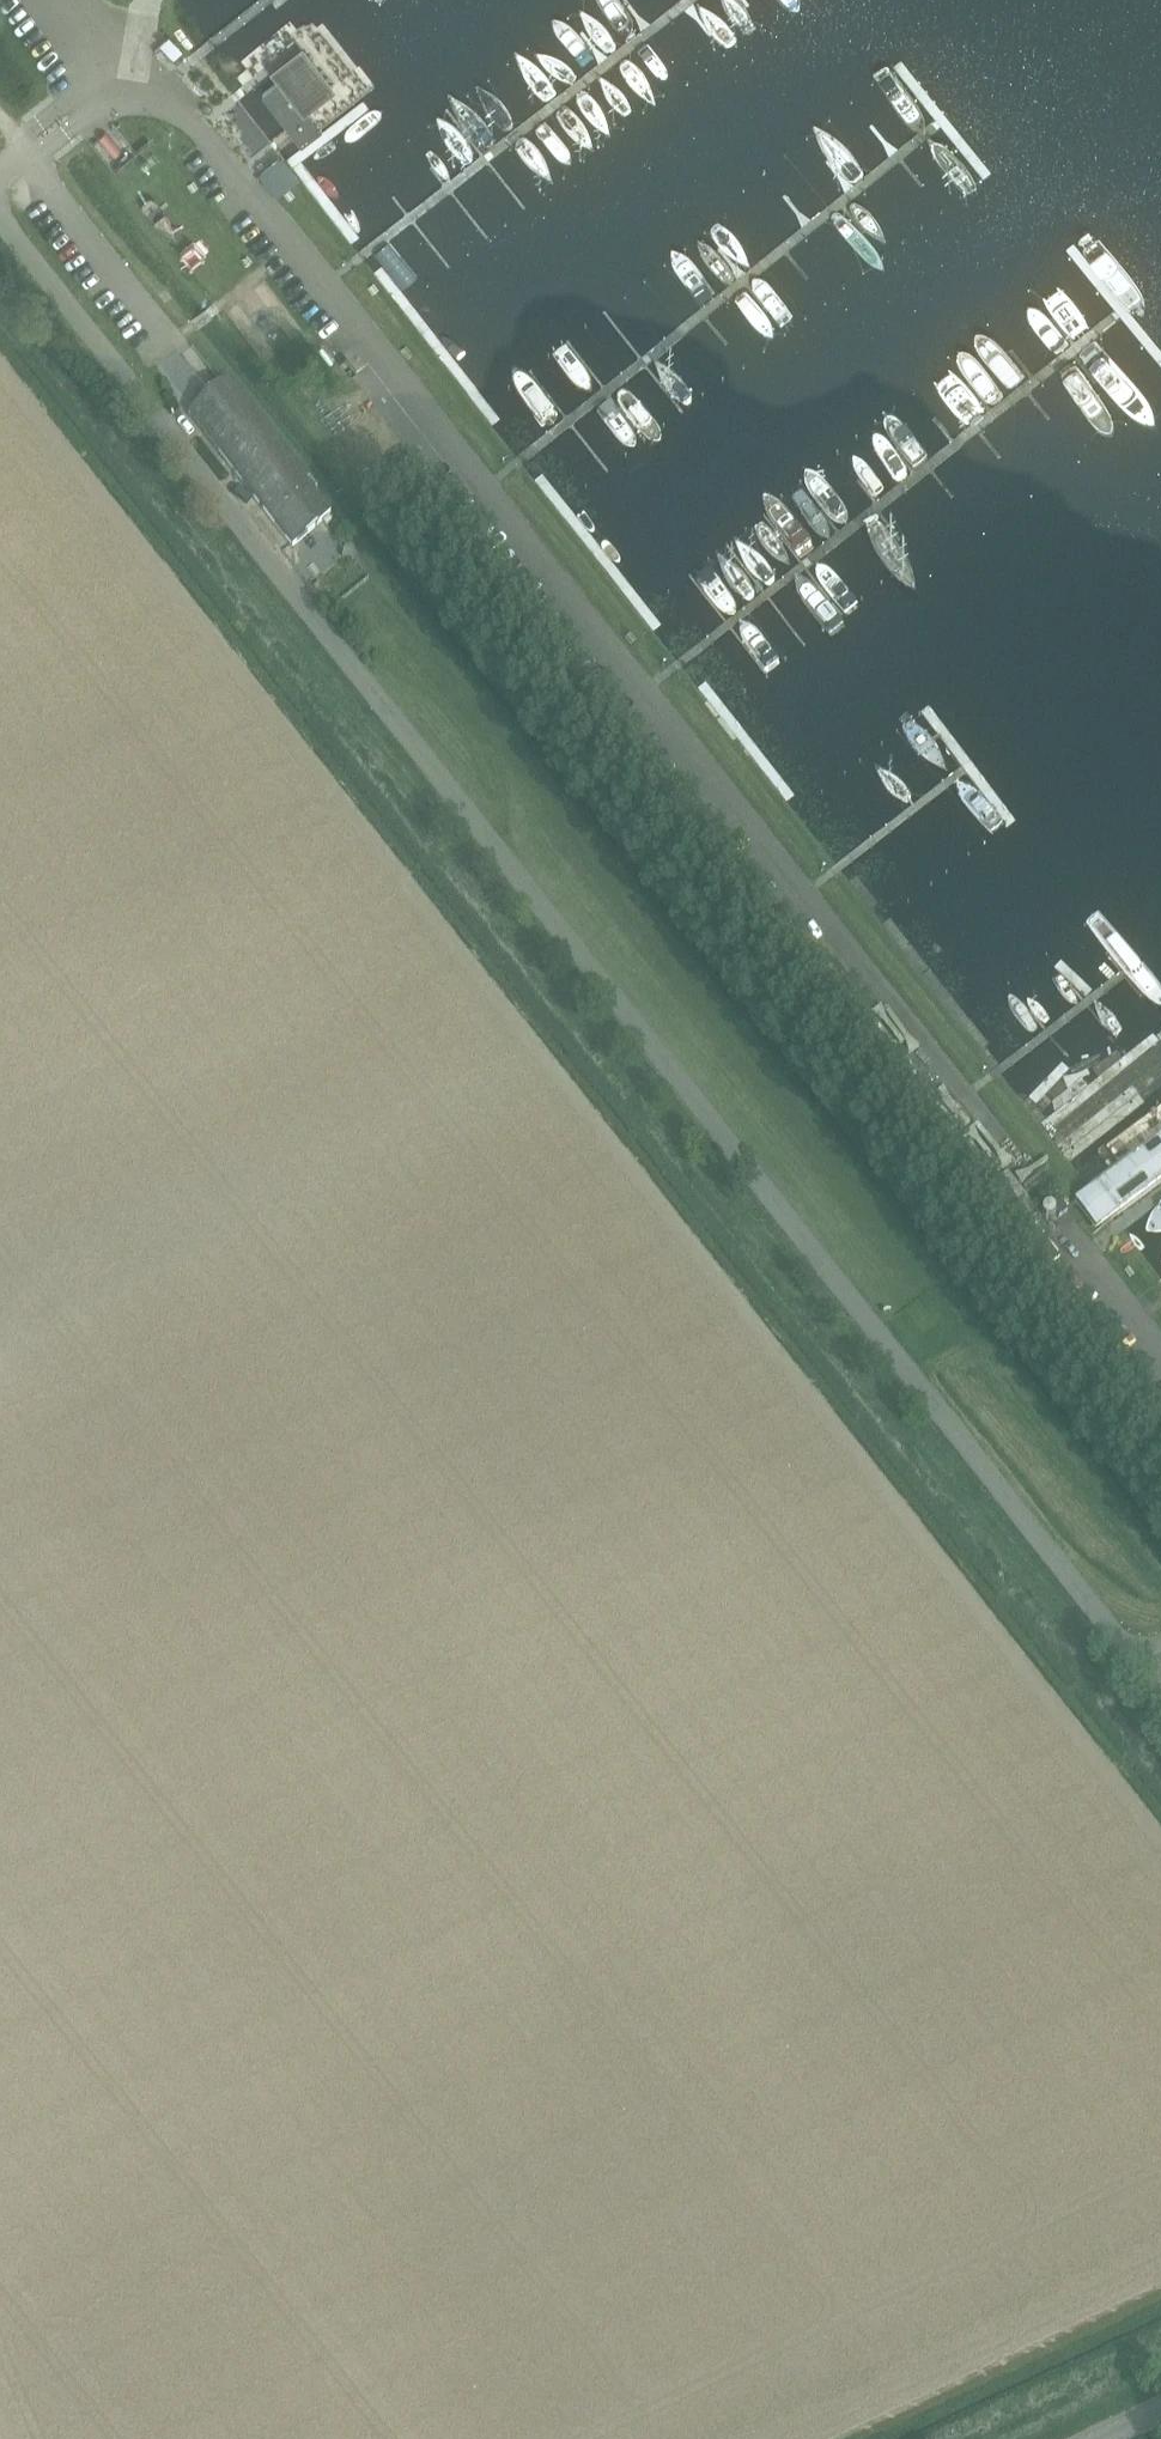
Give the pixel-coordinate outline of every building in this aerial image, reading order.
[(304,50),(271,75),(305,119),(337,93),(304,50)] [(281,157),(258,175),(276,197),(298,179),(286,162),(281,157)] [(189,415),(293,547),(331,517),(227,385),(189,415)] [(1060,1199),(1051,1206),(1060,1218),(1069,1211),(1060,1199)]
